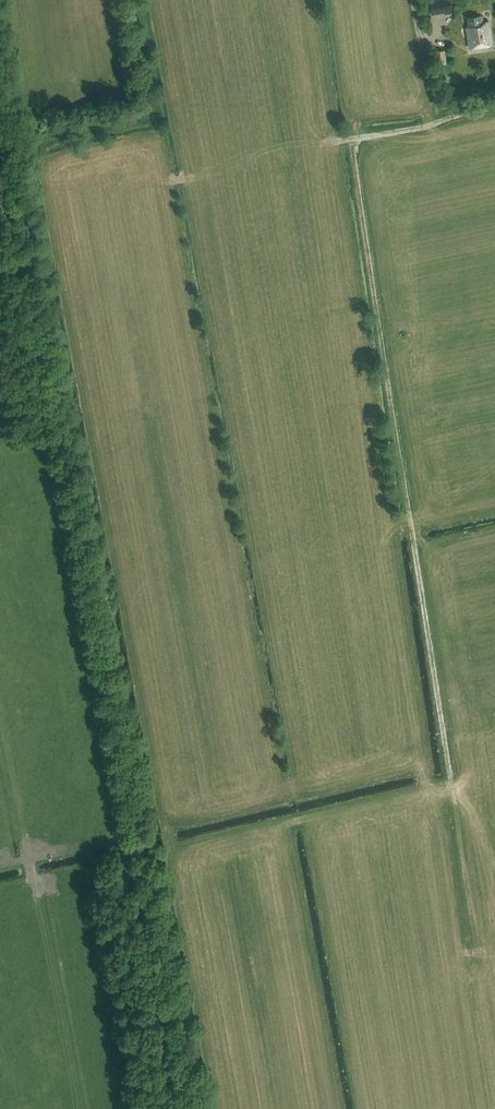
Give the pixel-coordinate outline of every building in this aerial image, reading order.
[(451,0),(430,0),(432,15),(445,13),(445,14),(453,13),(451,0)] [(469,47),(492,44),(489,22),(482,23),(481,16),(468,18),(469,27),(467,27),(469,47)] [(438,65),(447,64),(445,50),(436,51),(438,65)]
